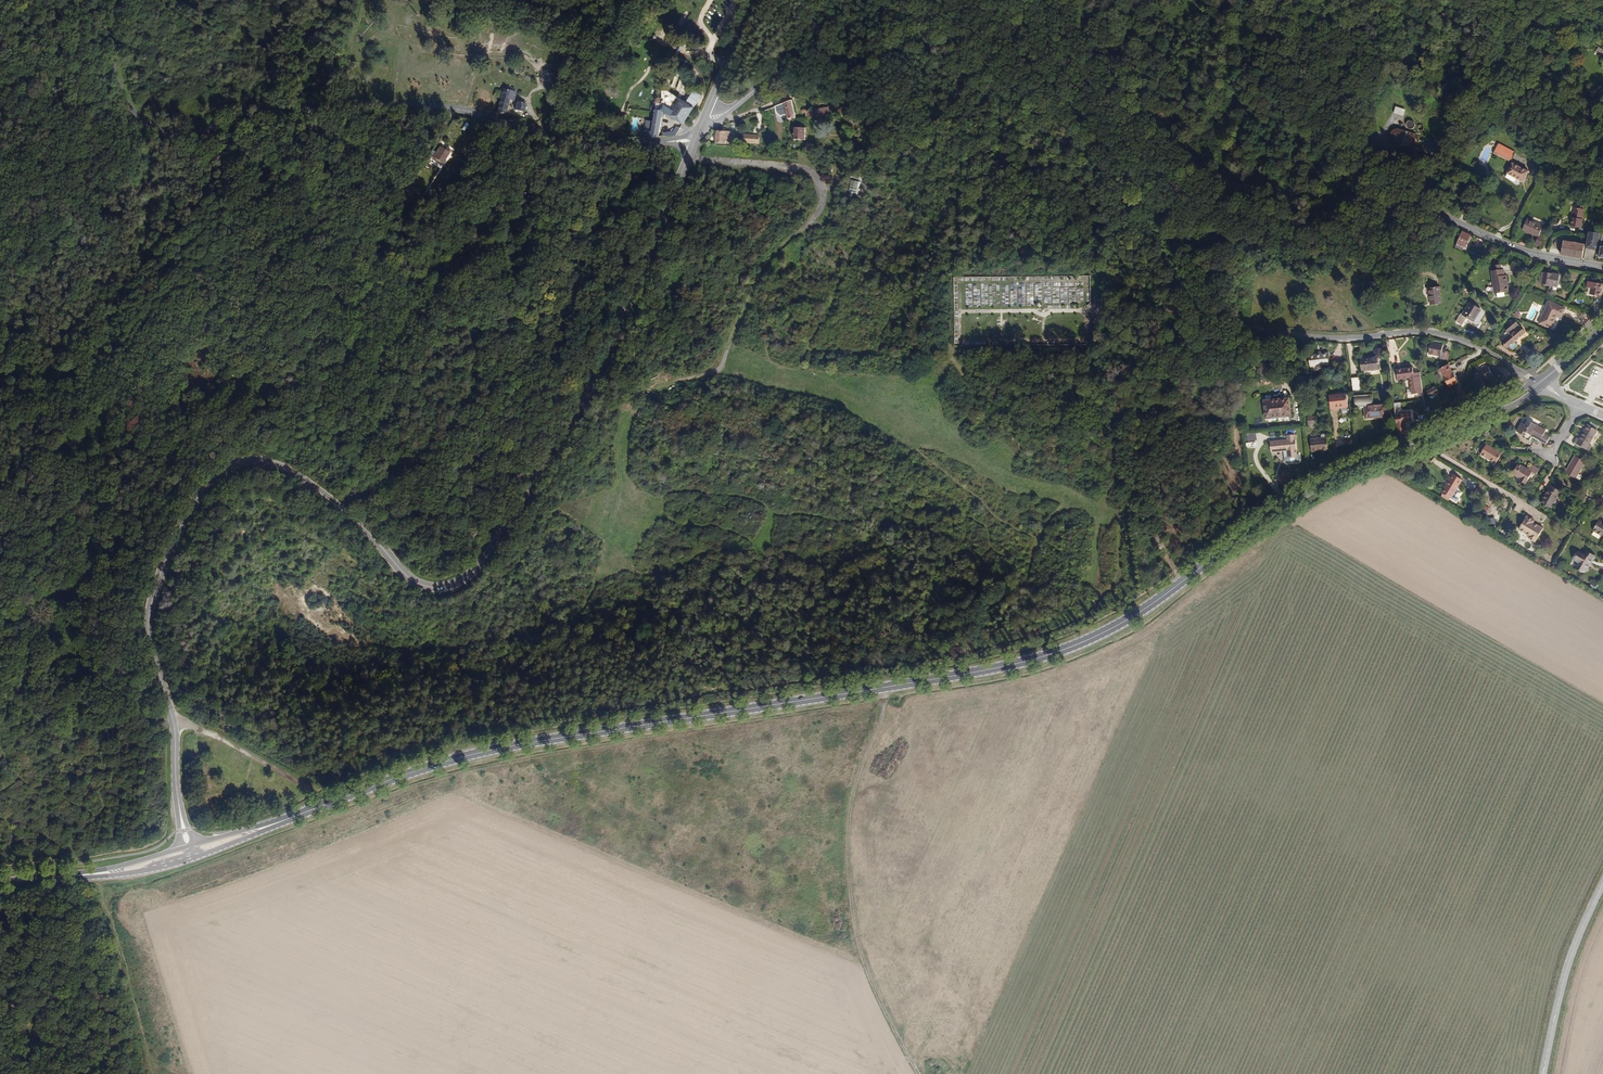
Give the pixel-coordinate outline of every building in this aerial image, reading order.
[(1594,49),(1599,42),(1590,36),(1586,40),(1588,42),(1587,44),(1594,49)] [(553,90),(554,70),(545,70),(544,90),(553,90)] [(512,98),(515,98),(518,92),(505,88),(498,111),(507,114),(512,98)] [(685,124),(704,95),(696,90),(688,102),(670,90),(665,91),(664,103),(667,105),(665,109),(665,110),(665,111),(685,124)] [(528,110),(530,97),(525,96),(522,108),(528,110)] [(792,121),(799,119),(794,101),(787,103),(792,121)] [(662,116),(664,109),(658,106),(658,107),(657,111),(657,114),(655,120),(648,119),(645,136),(661,136),(664,117),(662,116)] [(1395,106),(1393,113),(1404,116),(1405,108),(1395,106)] [(821,120),(818,110),(813,112),(812,113),(813,115),(814,121),(821,120)] [(807,140),(808,129),(797,128),(797,140),(807,140)] [(733,132),(718,132),(718,144),(728,145),(728,142),(734,142),(733,132)] [(745,141),(759,141),(759,132),(745,133),(745,141)] [(1485,157),(1490,159),(1495,149),(1490,147),(1485,157)] [(451,150),(449,152),(443,148),(439,154),(436,151),(431,158),(434,160),(437,160),(446,165),(455,153),(451,150)] [(1503,165),(1508,155),(1495,149),(1490,159),(1503,165)] [(1518,183),(1522,174),(1505,166),(1500,177),(1513,183),(1514,181),(1518,183)] [(858,191),(860,181),(850,180),(849,189),(858,191)] [(416,198),(420,192),(412,187),(409,193),(416,198)] [(1584,217),(1586,207),(1576,205),(1574,215),(1573,215),(1572,224),(1582,226),(1584,217)] [(1541,236),(1546,225),(1531,217),(1525,228),(1529,230),(1529,229),(1532,230),(1532,231),(1541,236)] [(1457,244),(1463,232),(1456,229),(1450,240),(1456,243),(1457,244)] [(1600,252),(1601,248),(1602,244),(1602,235),(1590,232),(1589,236),(1587,249),(1600,252)] [(1543,246),(1547,238),(1541,236),(1538,244),(1543,246)] [(1454,249),(1456,243),(1450,240),(1447,247),(1454,249)] [(1583,258),(1586,245),(1567,241),(1564,254),(1583,258)] [(1498,266),(1496,266),(1495,262),(1488,263),(1488,268),(1486,268),(1489,291),(1503,289),(1502,282),(1500,283),(1499,273),(1498,266)] [(1553,285),(1556,274),(1550,272),(1541,270),(1541,271),(1539,271),(1538,273),(1537,273),(1535,280),(1539,281),(1538,282),(1553,285)] [(1053,284),(1050,289),(1057,293),(1059,291),(1063,293),(1062,295),(1064,296),(1069,289),(1056,281),(1053,285),(1053,284)] [(1597,296),(1600,284),(1592,282),(1587,281),(1585,286),(1589,287),(1587,294),(1597,296)] [(1420,301),(1432,300),(1430,282),(1419,284),(1420,293),(1419,293),(1420,301)] [(1048,308),(1061,309),(1061,305),(1058,305),(1058,299),(1051,299),(1052,295),(1044,295),(1044,303),(1048,303),(1048,308)] [(1466,318),(1474,307),(1463,299),(1455,311),(1453,310),(1450,314),(1457,319),(1460,314),(1466,318)] [(1556,316),(1559,307),(1544,300),(1534,322),(1546,328),(1551,317),(1550,317),(1552,314),(1556,316)] [(1507,340),(1518,332),(1509,321),(1499,329),(1503,333),(1494,341),(1499,347),(1500,345),(1503,348),(1505,348),(1509,345),(1509,343),(1507,340)] [(1445,356),(1445,352),(1433,351),(1433,362),(1444,362),(1444,365),(1449,365),(1450,357),(1445,356)] [(1311,371),(1330,369),(1328,357),(1322,358),(1309,360),(1311,371)] [(1362,374),(1379,373),(1378,361),(1369,362),(1362,362),(1362,374)] [(1415,366),(1413,366),(1413,362),(1405,363),(1397,363),(1398,374),(1410,373),(1411,390),(1421,389),(1420,369),(1415,370),(1415,366)] [(1442,373),(1445,379),(1453,374),(1450,368),(1442,373)] [(1487,383),(1495,379),(1492,372),(1490,369),(1476,376),(1482,388),(1487,386),(1487,383)] [(1452,391),(1459,386),(1453,374),(1445,379),(1452,391)] [(1353,396),(1361,396),(1359,381),(1352,382),(1353,396)] [(1432,401),(1441,396),(1438,391),(1429,395),(1432,401)] [(1331,412),(1348,410),(1347,397),(1329,399),(1331,412)] [(1387,409),(1376,409),(1375,399),(1356,400),(1357,411),(1367,410),(1368,421),(1388,419),(1387,409)] [(1281,418),(1289,417),(1287,400),(1263,403),(1265,418),(1281,417),(1281,418)] [(1546,434),(1548,432),(1530,421),(1528,425),(1524,422),(1519,431),(1526,435),(1528,432),(1542,441),(1542,443),(1547,446),(1552,438),(1546,434)] [(1311,431),(1318,430),(1317,423),(1310,423),(1311,431)] [(1400,438),(1408,435),(1407,424),(1399,426),(1400,438)] [(1590,446),(1598,433),(1589,428),(1581,441),(1578,440),(1575,445),(1589,453),(1592,448),(1590,446)] [(1337,434),(1338,444),(1352,444),(1352,434),(1337,434)] [(1302,458),(1299,458),(1297,437),(1289,438),(1289,443),(1273,445),(1273,456),(1286,455),(1287,466),(1289,468),(1290,468),(1301,467),(1302,465),(1302,458)] [(1321,456),(1331,455),(1330,444),(1314,446),(1315,458),(1321,457),(1321,456)] [(1497,467),(1503,457),(1487,448),(1481,458),(1497,467)] [(1577,481),(1587,464),(1577,458),(1572,467),(1569,471),(1567,470),(1565,474),(1577,481)] [(1533,468),(1530,473),(1521,467),(1515,477),(1523,482),(1522,484),(1527,487),(1534,477),(1536,478),(1536,477),(1538,478),(1541,473),(1533,468)] [(1452,501),(1463,482),(1453,477),(1447,487),(1449,488),(1444,496),(1452,501)] [(1483,499),(1489,490),(1482,485),(1476,495),(1483,499)] [(1553,511),(1564,495),(1553,488),(1543,505),(1553,511)] [(1536,524),(1538,522),(1529,517),(1522,530),(1533,537),(1532,539),(1538,543),(1546,530),(1536,524)] [(1602,537),(1602,525),(1600,523),(1595,533),(1601,537),(1602,537)] [(1592,567),(1597,560),(1588,554),(1585,558),(1581,556),(1577,562),(1581,565),(1579,569),(1586,574),(1591,566),(1592,567)]
